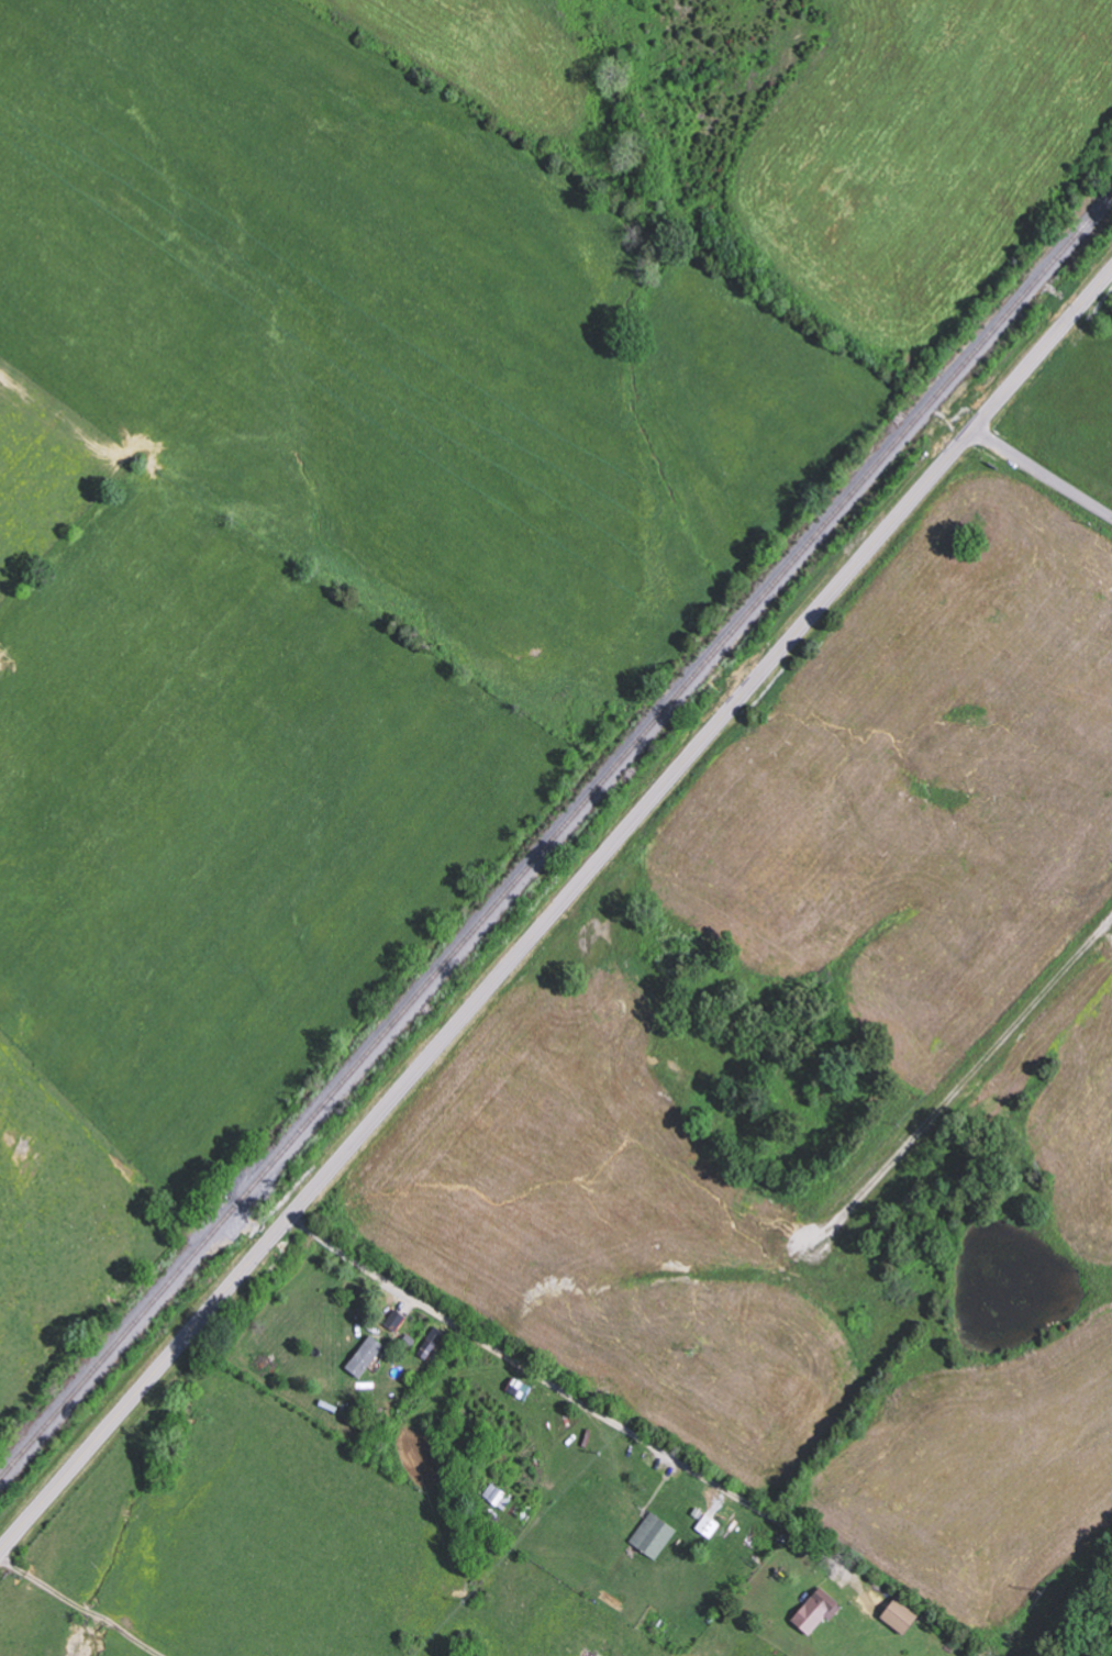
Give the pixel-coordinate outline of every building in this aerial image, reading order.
[(429,1360),(447,1334),(438,1327),(420,1354),(429,1360)] [(349,1368),(363,1379),(388,1346),(374,1335),(349,1368)] [(485,1499),(508,1510),(515,1496),(492,1485),(485,1499)] [(658,1560),(680,1530),(654,1512),(632,1542),(658,1560)] [(844,1604),(825,1588),(795,1620),(813,1637),(844,1604)] [(886,1620),(911,1636),(924,1615),(898,1600),(886,1620)]
